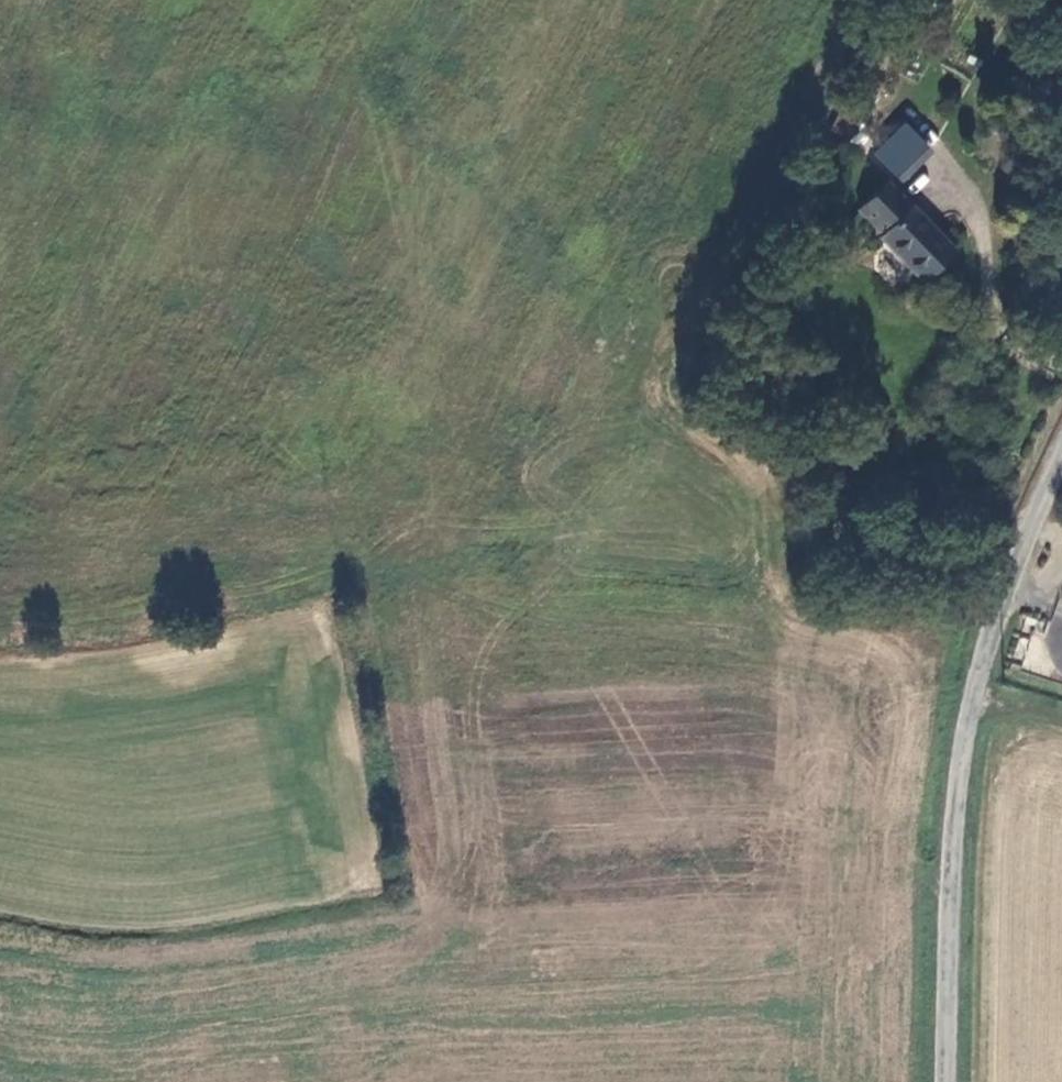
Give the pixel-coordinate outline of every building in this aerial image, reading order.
[(830,130),(851,142),(875,95),(854,83),(830,130)] [(903,119),(871,152),(902,181),(934,147),(903,119)] [(892,183),(862,214),(876,227),(871,232),(914,274),(923,283),(958,247),(949,238),(892,183)]
